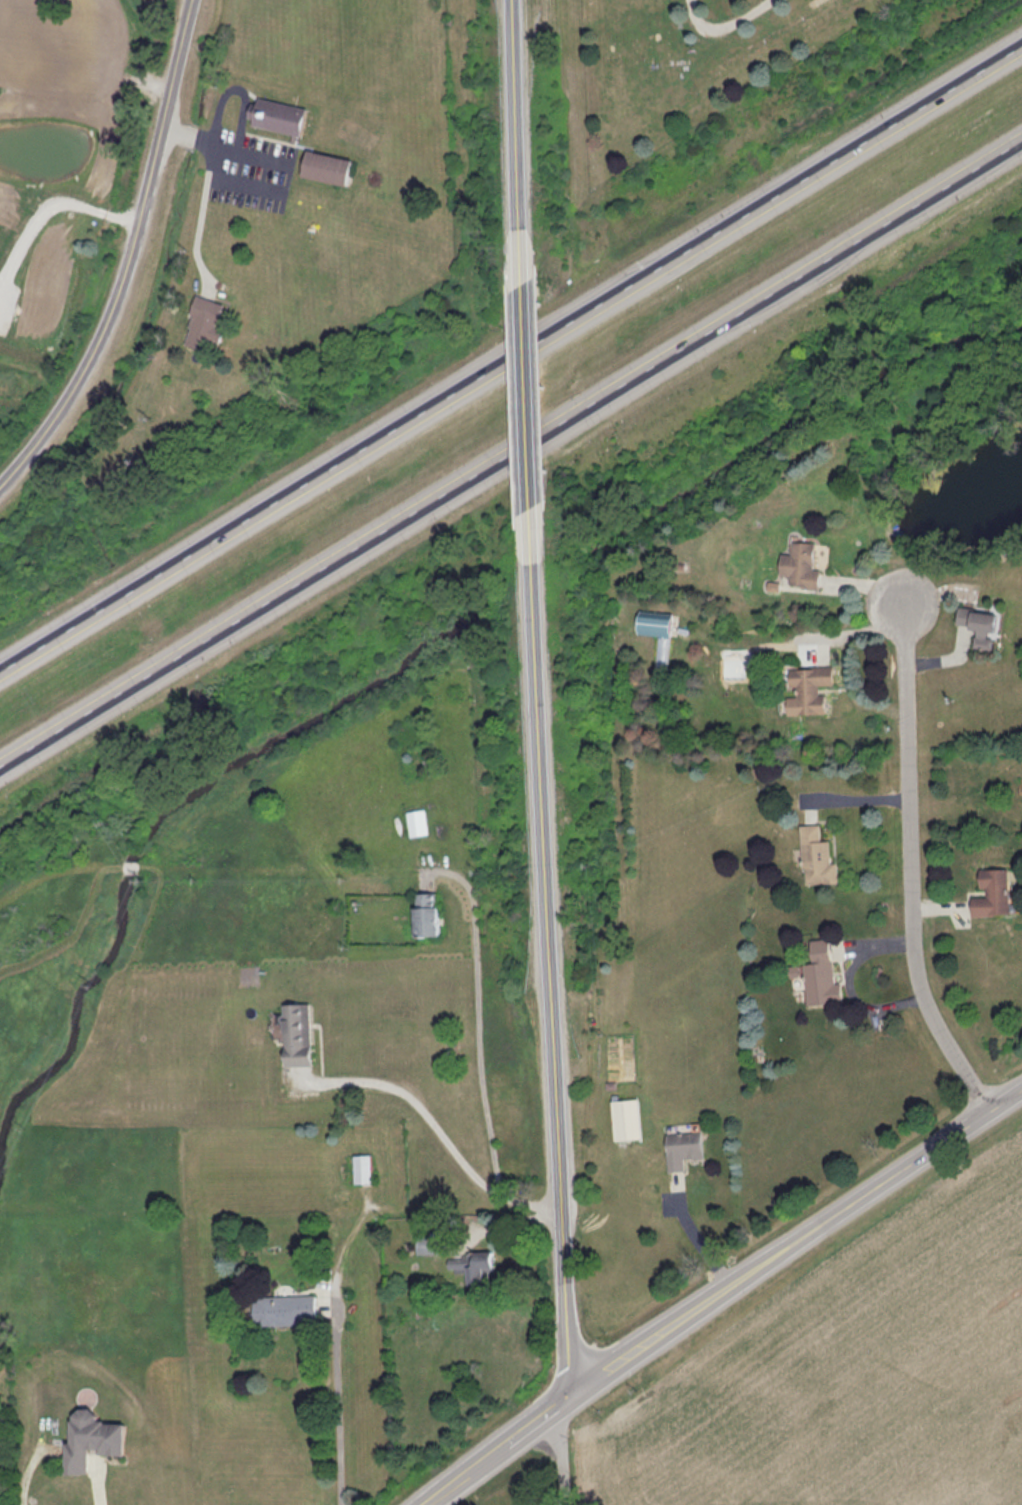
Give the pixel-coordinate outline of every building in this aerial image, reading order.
[(250,125),(300,136),(306,108),(256,97),(250,125)] [(351,160),(306,151),(300,177),(346,186),(351,160)] [(209,341),(219,344),(223,329),(217,328),(223,303),(195,297),(184,345),(207,351),(209,341)] [(780,577),(790,578),(789,587),(819,589),(821,571),(813,570),(815,544),(794,542),(793,555),(782,554),(780,577)] [(996,613),(959,610),(957,627),(977,629),(975,649),(993,650),(996,613)] [(637,634),(660,636),(657,670),(668,671),(673,614),(639,611),(637,634)] [(834,686),(834,668),(788,669),(789,689),(796,689),(797,698),(787,698),(788,716),(824,715),(823,686),(834,686)] [(407,813),(410,838),(428,836),(426,810),(407,813)] [(802,826),(803,885),(837,884),(837,864),(831,864),(830,842),(821,842),(821,826),(802,826)] [(980,890),(985,890),(985,898),(971,898),(971,918),(1010,917),(1010,870),(980,870),(980,890)] [(414,938),(438,938),(437,895),(413,895),(414,938)] [(807,1007),(836,1005),(833,940),(811,941),(812,965),(805,966),(807,1007)] [(283,1067),(312,1067),(311,1005),(282,1005),(283,1067)] [(612,1101),(614,1141),(641,1140),(639,1100),(612,1101)] [(668,1173),(686,1172),(685,1160),(703,1160),(702,1133),(666,1134),(668,1173)] [(354,1157),(354,1185),(372,1185),(372,1157),(354,1157)] [(417,1256),(446,1256),(446,1237),(417,1237),(417,1256)] [(469,1253),(469,1286),(492,1286),(492,1253),(469,1253)] [(255,1328),(316,1326),(316,1296),(254,1298),(255,1328)] [(124,1424),(95,1424),(95,1411),(70,1411),(70,1443),(64,1443),(63,1475),(87,1475),(88,1455),(124,1456),(124,1424)]
